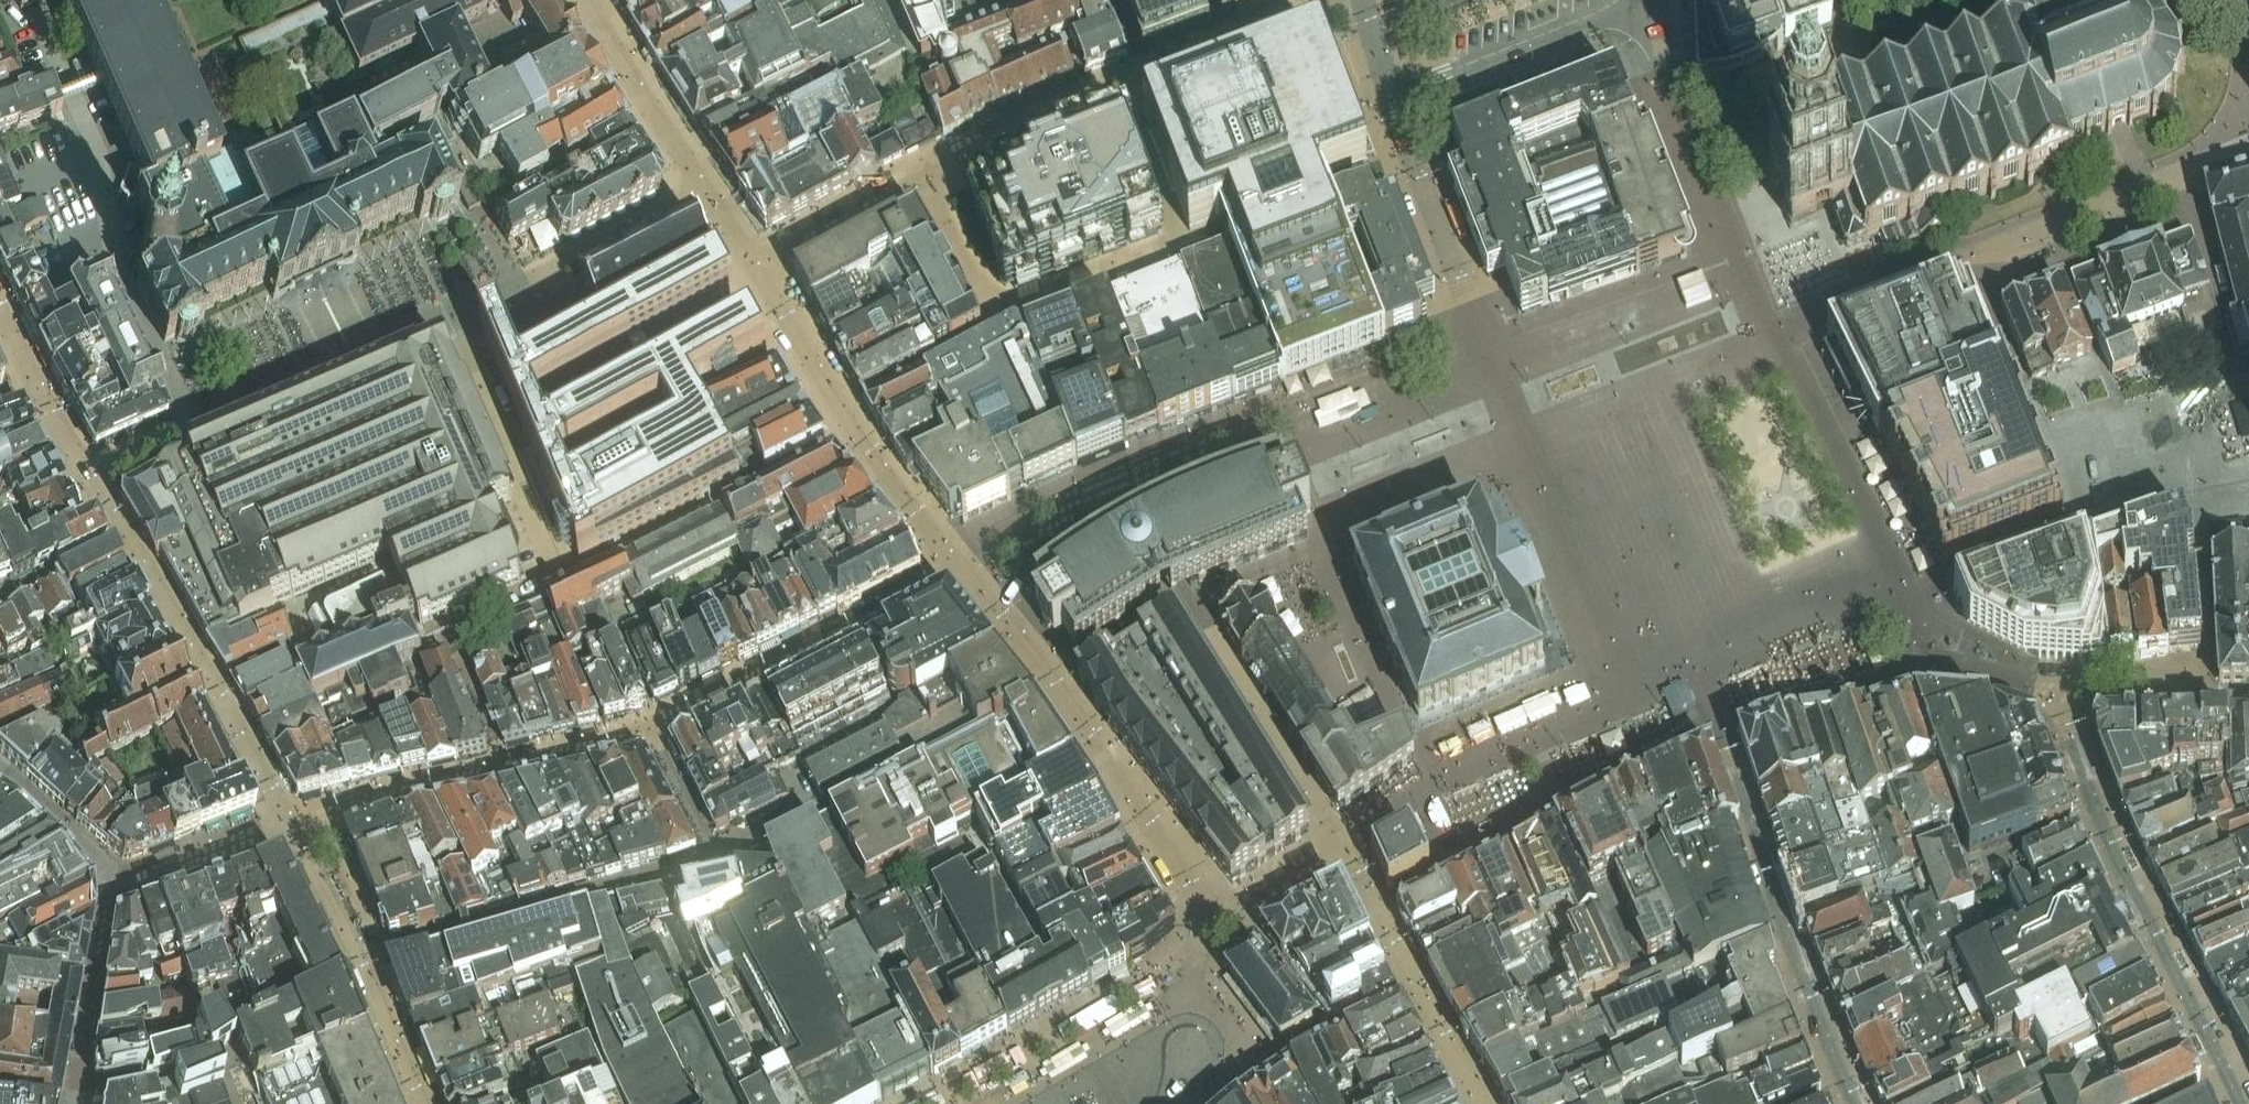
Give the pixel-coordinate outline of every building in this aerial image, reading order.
[(20,9),(22,8),(23,10),(45,0),(16,0),(20,9)] [(116,125),(136,172),(127,169),(118,196),(139,202),(159,245),(154,243),(139,251),(136,267),(142,278),(149,280),(138,286),(165,342),(175,337),(176,338),(177,342),(184,344),(193,340),(195,333),(193,328),(204,323),(199,314),(265,283),(273,299),(357,259),(349,243),(415,211),(419,220),(429,215),(432,220),(438,222),(448,218),(450,211),(448,207),(458,202),(430,143),(394,160),(387,144),(368,154),(352,123),(350,118),(312,136),(309,131),(265,153),(261,145),(240,155),(221,165),(146,0),(60,0),(116,125)] [(352,123),(368,154),(387,144),(425,124),(439,151),(440,151),(463,200),(468,211),(479,205),(455,155),(452,157),(447,147),(454,143),(440,117),(438,117),(434,109),(444,104),(448,112),(449,112),(489,92),(457,27),(482,15),(479,11),(498,1),(511,25),(523,18),(528,27),(534,36),(495,56),(507,83),(572,48),(576,46),(557,12),(549,0),(328,0),(324,2),(240,40),(247,55),(331,17),(357,75),(416,47),(433,81),(420,87),(352,123)] [(634,22),(675,0),(618,0),(616,1),(617,1),(616,2),(630,24),(631,24),(634,22)] [(651,49),(699,22),(714,14),(739,0),(675,0),(634,22),(635,23),(631,25),(646,50),(650,48),(651,49)] [(714,14),(722,30),(707,38),(699,22),(651,49),(647,51),(662,75),(665,72),(772,16),(763,0),(739,0),(714,14)] [(727,81),(743,74),(756,102),(831,64),(842,86),(860,76),(906,53),(883,0),(850,0),(859,17),(819,36),(801,3),(772,16),(665,72),(662,75),(679,103),(697,131),(740,109),(727,81)] [(840,7),(836,0),(826,0),(812,7),(817,18),(835,8),(840,7)] [(942,78),(949,76),(950,75),(948,69),(964,63),(954,39),(949,40),(947,23),(954,20),(946,0),(898,0),(922,58),(932,54),(942,78)] [(950,75),(949,76),(969,125),(1000,111),(986,81),(1004,73),(999,59),(998,56),(1018,48),(1020,53),(1052,40),(1069,33),(1077,30),(1107,17),(1099,0),(1050,0),(954,39),(964,63),(948,69),(950,75)] [(1144,54),(1210,29),(1199,0),(1124,0),(1144,54)] [(1270,6),(1268,0),(1215,0),(1224,24),(1270,6)] [(1439,16),(1480,0),(1434,0),(1439,16)] [(1701,1),(1701,2),(1701,3),(1701,5),(1702,6),(1703,7),(1704,8),(1705,9),(1707,9),(1708,9),(1709,9),(1709,10),(1709,11),(1710,11),(1713,17),(1711,17),(1718,38),(1728,64),(1759,52),(1774,47),(1777,52),(1783,47),(1781,44),(1766,0),(1701,0),(1701,1)] [(1781,44),(1801,37),(1830,26),(1834,0),(1766,0),(1781,44)] [(2015,8),(2012,14),(2020,33),(2020,34),(1984,47),(1984,46),(1983,47),(1980,40),(1975,42),(1977,49),(1947,60),(1944,53),(1939,55),(1941,62),(1907,74),(1904,67),(1899,69),(1902,76),(1864,90),(1857,86),(1854,93),(1827,102),(1824,103),(1818,100),(1815,105),(1820,108),(1831,137),(1858,205),(1870,236),(1881,232),(1889,253),(1920,241),(1951,228),(1947,216),(1951,215),(1956,213),(1953,206),(1988,194),(1991,201),(1996,199),(1993,192),(2026,180),(2028,188),(2033,186),(2030,178),(2032,177),(2032,176),(2042,172),(2042,173),(2044,172),(2044,170),(2055,165),(2056,168),(2058,167),(2057,165),(2067,161),(2067,162),(2072,160),(2070,155),(2069,155),(2068,151),(2070,150),(2068,146),(2084,139),(2086,144),(2090,142),(2088,137),(2106,131),(2107,136),(2112,134),(2110,130),(2113,128),(2114,126),(2121,123),(2123,124),(2127,123),(2129,128),(2133,126),(2131,121),(2149,115),(2152,119),(2156,117),(2153,112),(2169,98),(2174,101),(2176,97),(2172,94),(2179,74),(2184,74),(2184,70),(2179,69),(2177,49),(2182,47),(2180,42),(2175,44),(2163,27),(2166,23),(2163,20),(2159,24),(2140,14),(2142,9),(2137,8),(2136,13),(2120,14),(2115,0),(2036,0),(2015,8)] [(1077,30),(1069,33),(1072,41),(1086,75),(1087,75),(1087,76),(1117,64),(1127,60),(1112,24),(1109,18),(1109,16),(1107,17),(1077,30)] [(336,30),(325,35),(331,49),(342,44),(336,30)] [(1058,86),(1075,79),(1061,47),(1055,49),(1044,54),(1026,61),(1004,73),(986,81),(1000,111),(1046,90),(1058,86)] [(1144,115),(1148,125),(1153,138),(1176,198),(1190,233),(1221,221),(1225,231),(1231,247),(1283,383),(1288,382),(1294,384),(1308,379),(1315,376),(1318,369),(1334,363),(1351,356),(1358,359),(1374,352),(1376,346),(1386,342),(1385,340),(1371,305),(1333,208),(1331,203),(1330,204),(1322,183),(1367,165),(1349,119),(1322,47),(1144,115)] [(476,162),(495,153),(605,93),(582,56),(577,48),(573,50),(572,48),(509,82),(490,92),(489,92),(449,112),(450,112),(476,162)] [(48,75),(44,65),(18,74),(13,59),(0,64),(0,92),(48,75)] [(831,64),(756,102),(740,109),(697,131),(713,155),(788,115),(842,86),(831,64)] [(62,112),(48,75),(0,92),(0,135),(62,112)] [(883,118),(860,76),(842,86),(788,115),(713,155),(718,162),(739,191),(743,189),(766,178),(790,166),(776,140),(796,130),(808,155),(853,132),(883,118)] [(969,125),(949,76),(942,78),(923,87),(944,138),(969,125)] [(1598,140),(1635,127),(1616,78),(1614,78),(1614,79),(1578,92),(1598,140)] [(1598,140),(1578,92),(1543,106),(1556,139),(1580,130),(1590,143),(1598,140)] [(606,95),(605,93),(495,153),(515,185),(565,160),(585,147),(586,147),(624,126),(606,95)] [(1512,156),(1521,153),(1556,139),(1543,106),(1507,120),(1507,118),(1486,128),(1453,141),(1465,171),(1447,178),(1456,201),(1474,194),(1519,176),(1512,156)] [(1124,123),(967,183),(1008,292),(1165,232),(1124,123)] [(574,177),(596,166),(632,146),(636,143),(624,126),(586,147),(589,153),(568,165),(572,173),(574,177)] [(1598,140),(1590,143),(1625,244),(1636,276),(1640,274),(1680,260),(1687,258),(1684,252),(1679,240),(1687,236),(1689,240),(1690,240),(1687,232),(1650,139),(1649,140),(1644,127),(1636,130),(1635,127),(1598,140)] [(790,166),(766,178),(787,221),(876,174),(905,158),(894,137),(868,151),(869,152),(865,154),(853,132),(808,155),(790,166)] [(1833,214),(1834,214),(1858,205),(1831,137),(1809,145),(1807,148),(1809,153),(1803,156),(1797,158),(1795,153),(1792,151),(1765,160),(1775,187),(1779,188),(1784,187),(1785,192),(1788,198),(1783,200),(1781,204),(1790,231),(1816,221),(1818,217),(1816,212),(1822,210),(1828,208),(1829,212),(1833,214)] [(572,173),(561,179),(575,205),(650,165),(636,144),(632,146),(596,166),(574,177),(572,173)] [(6,211),(19,205),(0,163),(0,213),(6,211)] [(650,165),(575,205),(548,220),(558,239),(566,241),(657,193),(660,185),(650,165)] [(1523,175),(1519,176),(1474,194),(1456,201),(1487,282),(1505,274),(1521,316),(1548,306),(1546,301),(1524,233),(1542,227),(1523,175)] [(2206,188),(2207,189),(2204,189),(2212,222),(2248,213),(2248,177),(2206,188)] [(787,221),(766,178),(743,189),(744,190),(740,192),(767,232),(787,221)] [(561,179),(534,194),(548,220),(575,205),(561,179)] [(548,220),(534,194),(493,216),(508,242),(548,220)] [(1413,328),(1421,326),(1414,309),(1436,301),(1395,198),(1374,206),(1369,194),(1333,208),(1371,305),(1385,340),(1392,337),(1398,342),(1412,337),(1413,328)] [(11,213),(20,233),(50,220),(41,201),(11,213)] [(1867,243),(1870,236),(1858,205),(1834,214),(1846,248),(1863,241),(1867,243)] [(18,237),(6,211),(0,213),(0,246),(18,237)] [(803,271),(795,275),(813,308),(878,274),(895,265),(934,244),(924,226),(923,227),(914,211),(893,222),(860,240),(803,271)] [(2212,222),(2214,232),(2217,240),(2238,320),(2248,317),(2248,213),(2212,222)] [(599,316),(713,258),(695,223),(581,281),(599,316)] [(1636,276),(1625,244),(1558,266),(1544,226),(1542,227),(1524,233),(1546,301),(1548,306),(1636,276)] [(2191,342),(2220,332),(2221,332),(2205,276),(2190,237),(2190,236),(2188,236),(2159,247),(2159,246),(2098,268),(2098,269),(2071,279),(2071,280),(2071,281),(2101,350),(2112,376),(2136,366),(2123,332),(2181,311),(2191,342)] [(0,246),(0,269),(4,277),(31,264),(18,237),(0,246)] [(934,244),(895,265),(912,297),(908,300),(924,328),(922,329),(923,332),(934,350),(981,324),(971,306),(959,285),(955,278),(954,275),(953,275),(946,263),(935,243),(934,244)] [(1183,266),(1237,404),(1281,387),(1280,384),(1283,383),(1231,247),(1183,266)] [(18,304),(43,291),(31,264),(4,277),(18,304)] [(878,274),(813,308),(831,342),(834,340),(908,300),(912,297),(895,265),(878,274)] [(482,328),(505,383),(579,561),(740,481),(729,458),(714,432),(701,408),(692,392),(767,350),(752,323),(678,364),(658,375),(647,356),(640,345),(735,292),(718,266),(625,317),(564,350),(523,373),(502,319),(482,328)] [(1111,295),(1164,434),(1234,407),(1233,405),(1237,404),(1183,266),(1111,295)] [(110,381),(124,409),(158,392),(162,390),(152,369),(148,371),(101,273),(66,291),(70,298),(81,320),(95,350),(102,365),(110,381)] [(2002,367),(1968,280),(1909,303),(1827,335),(1878,437),(1942,412),(1935,394),(2002,367)] [(2062,285),(2024,300),(2054,369),(2063,366),(2090,355),(2091,355),(2062,285)] [(81,320),(70,298),(51,308),(43,291),(18,304),(25,316),(24,317),(37,342),(81,320)] [(1111,295),(1076,309),(1128,445),(1162,433),(1163,435),(1164,434),(1111,295)] [(834,340),(831,342),(848,371),(851,369),(852,370),(848,372),(848,373),(923,332),(922,329),(924,328),(908,300),(834,340)] [(2054,369),(2024,300),(2001,309),(2039,399),(2071,387),(2063,366),(2054,369)] [(1076,309),(1027,328),(1035,348),(1078,466),(1128,445),(1076,309)] [(2238,320),(2245,346),(2248,345),(2248,317),(2238,320)] [(51,371),(95,350),(81,320),(37,342),(51,371)] [(1016,323),(925,372),(936,399),(1035,348),(1027,328),(1024,329),(1016,323)] [(923,332),(848,373),(860,393),(921,362),(936,353),(934,350),(923,332)] [(421,626),(521,581),(490,511),(491,511),(491,510),(512,501),(479,426),(486,422),(465,377),(458,380),(443,346),(362,382),(190,458),(192,462),(161,480),(161,479),(155,483),(155,484),(185,548),(162,561),(211,647),(277,617),(272,607),(389,555),(421,626)] [(1073,468),(1078,466),(1035,348),(936,399),(937,401),(940,399),(955,428),(950,431),(951,433),(937,440),(947,460),(917,474),(956,527),(988,512),(1075,472),(1073,468)] [(58,384),(69,404),(110,381),(102,365),(95,350),(51,371),(58,384)] [(701,408),(714,432),(788,392),(792,390),(778,367),(701,408)] [(2018,408),(2002,367),(1935,394),(1942,412),(1878,437),(1918,514),(1923,523),(1943,569),(2002,545),(2063,521),(2047,480),(2018,408)] [(880,429),(884,427),(936,399),(925,372),(868,401),(869,401),(865,403),(880,429)] [(2214,372),(2179,406),(2188,416),(2223,382),(2219,377),(2214,372)] [(69,404),(84,429),(124,409),(110,381),(69,404)] [(788,392),(714,432),(729,458),(741,452),(751,447),(748,444),(780,427),(806,413),(792,390),(788,393),(788,392)] [(134,430),(164,415),(165,415),(165,416),(167,415),(167,414),(158,392),(124,409),(134,430)] [(937,401),(936,399),(884,427),(884,428),(880,430),(895,455),(935,434),(929,421),(934,419),(927,406),(937,401)] [(33,428),(31,425),(27,423),(29,419),(21,403),(0,410),(0,441),(33,428)] [(97,447),(134,430),(124,409),(84,429),(94,448),(95,448),(97,447)] [(805,420),(805,419),(808,417),(806,413),(780,427),(748,444),(751,447),(753,446),(765,469),(795,454),(824,440),(809,417),(805,420)] [(915,471),(917,474),(947,460),(937,440),(951,433),(950,431),(942,435),(934,419),(929,421),(935,434),(895,455),(899,453),(899,454),(895,456),(906,474),(908,475),(915,471)] [(48,459),(35,432),(0,445),(0,482),(29,469),(48,459)] [(807,497),(846,478),(850,475),(835,454),(796,474),(807,497)] [(65,491),(49,460),(29,470),(29,469),(0,482),(0,507),(16,500),(18,505),(35,497),(39,503),(65,491)] [(1170,511),(1160,515),(1191,588),(1199,585),(1230,572),(1308,540),(1299,518),(1311,513),(1297,482),(1286,486),(1279,470),(1237,484),(1198,499),(1170,511)] [(807,497),(796,474),(757,495),(725,510),(736,533),(785,508),(807,497)] [(791,519),(737,547),(732,536),(720,541),(728,559),(739,554),(750,575),(784,559),(875,514),(878,512),(851,477),(847,478),(846,478),(807,497),(785,508),(791,519)] [(159,562),(162,561),(185,548),(155,484),(130,498),(129,498),(127,503),(126,508),(127,508),(159,562)] [(18,505),(34,539),(42,536),(44,541),(62,531),(81,520),(72,504),(73,504),(65,491),(39,503),(35,497),(18,505)] [(1537,593),(1538,593),(1533,582),(1533,583),(1531,580),(1530,576),(1531,576),(1526,565),(1525,566),(1523,559),(1523,558),(1520,550),(1513,553),(1504,533),(1505,532),(1506,531),(1506,530),(1506,529),(1505,528),(1505,527),(1504,527),(1503,527),(1502,527),(1490,532),(1489,530),(1488,530),(1480,509),(1472,513),(1472,514),(1465,517),(1464,516),(1456,519),(1457,520),(1449,523),(1449,522),(1446,524),(1445,522),(1437,525),(1437,526),(1430,529),(1429,528),(1422,532),(1422,531),(1410,536),(1403,540),(1394,544),(1394,543),(1387,546),(1388,548),(1385,549),(1385,550),(1378,553),(1377,552),(1369,556),(1370,556),(1362,560),(1362,559),(1354,562),(1357,570),(1358,570),(1361,577),(1360,578),(1364,585),(1367,593),(1370,601),(1371,600),(1374,608),(1373,608),(1374,611),(1373,612),(1374,616),(1376,620),(1377,620),(1380,627),(1379,628),(1383,637),(1384,637),(1387,644),(1386,644),(1390,654),(1391,654),(1394,661),(1393,662),(1397,670),(1398,669),(1400,672),(1401,672),(1404,679),(1403,680),(1406,688),(1407,687),(1410,695),(1409,695),(1412,703),(1413,703),(1416,710),(1415,710),(1419,718),(1427,715),(1427,714),(1434,711),(1434,712),(1442,708),(1449,705),(1450,705),(1453,704),(1454,706),(1460,703),(1460,702),(1464,700),(1469,699),(1477,696),(1477,697),(1489,692),(1488,691),(1496,688),(1496,687),(1503,684),(1503,685),(1511,682),(1511,680),(1514,678),(1521,674),(1521,675),(1529,672),(1529,671),(1536,668),(1536,669),(1545,665),(1536,645),(1537,644),(1536,642),(1548,637),(1549,637),(1549,636),(1550,635),(1550,634),(1549,633),(1549,632),(1548,632),(1547,631),(1546,631),(1546,632),(1542,621),(1537,611),(1544,609),(1541,600),(1540,600),(1537,593)] [(601,604),(625,591),(627,595),(633,607),(728,559),(720,541),(732,536),(720,513),(623,561),(624,562),(623,562),(583,580),(596,606),(580,613),(581,614),(582,614),(598,649),(595,650),(595,651),(596,650),(620,638),(620,637),(616,638),(601,604)] [(876,515),(875,514),(784,559),(792,574),(802,569),(812,587),(823,581),(866,559),(898,542),(902,539),(879,513),(876,515)] [(2159,522),(2152,525),(2102,546),(2086,553),(2090,559),(2092,571),(2116,558),(2117,568),(2120,585),(2125,606),(2124,584),(2150,582),(2151,598),(2158,597),(2165,654),(2177,653),(2197,651),(2199,650),(2200,649),(2191,556),(2196,556),(2196,554),(2191,555),(2190,540),(2182,513),(2159,522)] [(7,581),(8,583),(9,586),(10,585),(21,580),(31,574),(31,573),(18,548),(14,538),(11,539),(0,514),(0,566),(7,581)] [(106,538),(94,515),(93,515),(62,532),(62,531),(44,541),(42,536),(34,539),(18,548),(31,574),(55,562),(56,564),(106,538)] [(1180,593),(1191,588),(1160,515),(1145,523),(1128,532),(1118,537),(1098,549),(1079,562),(1063,573),(1037,592),(1045,605),(1037,611),(1055,640),(1064,635),(1076,654),(1162,601),(1180,593)] [(903,539),(898,542),(866,559),(881,590),(921,570),(903,539)] [(2214,553),(2210,553),(2206,553),(2206,555),(2211,555),(2215,632),(2216,650),(2217,658),(2248,657),(2248,599),(2245,546),(2214,553)] [(112,548),(54,576),(65,592),(70,589),(121,564),(112,548)] [(2077,555),(1954,594),(1971,632),(2024,659),(2040,660),(2082,662),(2107,660),(2099,612),(2101,612),(2099,602),(2097,602),(2094,585),(2092,571),(2090,559),(2086,553),(2077,555)] [(2092,571),(2094,585),(2097,602),(2099,602),(2101,612),(2099,612),(2107,660),(2109,660),(2133,658),(2125,606),(2120,585),(2117,568),(2116,558),(2092,571)] [(866,559),(823,581),(839,612),(881,590),(866,559)] [(125,586),(131,582),(121,564),(70,589),(82,611),(125,587),(125,586)] [(821,621),(839,612),(823,581),(812,587),(802,569),(792,574),(802,591),(801,592),(802,592),(806,590),(821,621)] [(799,632),(781,601),(767,573),(752,581),(765,609),(764,610),(779,642),(799,632)] [(565,588),(548,596),(559,623),(580,613),(596,606),(583,580),(565,588)] [(752,581),(730,592),(759,652),(779,642),(764,610),(765,609),(752,581)] [(71,616),(54,582),(31,595),(42,614),(49,627),(71,616)] [(383,582),(315,613),(324,633),(392,602),(383,582)] [(95,634),(146,607),(143,602),(132,583),(125,587),(82,611),(71,616),(49,627),(47,629),(57,647),(58,650),(86,638),(95,634)] [(801,592),(781,601),(799,632),(821,621),(806,590),(802,592),(801,592)] [(740,661),(759,652),(730,592),(712,601),(719,619),(740,661)] [(579,615),(581,614),(580,613),(559,623),(548,596),(529,605),(575,730),(576,730),(572,721),(573,721),(577,730),(600,724),(600,722),(570,656),(591,646),(579,615)] [(42,622),(28,597),(6,609),(27,648),(26,648),(30,656),(46,647),(34,626),(42,622)] [(2158,597),(2151,598),(2128,601),(2137,657),(2139,657),(2140,659),(2165,656),(2165,654),(2158,597)] [(902,656),(876,668),(883,681),(885,681),(889,690),(892,693),(895,696),(900,698),(905,697),(911,696),(994,652),(940,599),(887,626),(902,656)] [(701,629),(720,670),(739,662),(739,661),(740,661),(719,619),(712,601),(692,612),(699,626),(701,629)] [(1242,659),(1281,637),(1274,625),(1267,613),(1266,613),(1266,612),(1263,606),(1262,607),(1260,602),(1256,604),(1255,604),(1250,606),(1250,607),(1241,612),(1238,613),(1238,612),(1232,615),(1232,616),(1229,617),(1223,619),(1224,620),(1220,622),(1229,638),(1232,643),(1235,647),(1234,647),(1237,652),(1238,652),(1242,659)] [(575,730),(529,605),(499,618),(517,660),(522,658),(526,668),(529,676),(528,677),(551,736),(575,730)] [(111,652),(122,675),(171,653),(146,607),(95,634),(104,655),(111,652)] [(6,609),(0,612),(0,649),(1,648),(6,658),(26,648),(27,648),(6,609)] [(701,680),(720,670),(701,629),(699,626),(692,612),(673,621),(701,680)] [(277,617),(211,647),(211,648),(228,676),(295,644),(282,614),(277,617)] [(397,665),(422,654),(405,614),(376,627),(379,633),(301,668),(307,678),(304,680),(314,702),(318,711),(341,701),(345,710),(329,717),(333,728),(326,731),(333,746),(351,735),(368,726),(367,725),(356,730),(352,721),(375,712),(410,697),(397,665)] [(1127,649),(1141,670),(1189,640),(1175,619),(1127,649)] [(673,621),(650,632),(679,691),(701,680),(673,621)] [(887,626),(863,639),(870,653),(868,654),(876,668),(902,656),(887,626)] [(486,661),(473,631),(461,637),(473,667),(486,661)] [(655,703),(679,691),(650,632),(627,643),(655,703)] [(86,638),(58,650),(64,661),(91,649),(86,638)] [(624,713),(625,712),(626,717),(628,717),(646,707),(619,647),(621,646),(622,642),(620,638),(596,650),(624,713)] [(1202,662),(1189,640),(1141,670),(1156,691),(1202,662)] [(1288,732),(1326,708),(1303,672),(1282,640),(1244,661),(1288,732)] [(839,652),(871,715),(878,711),(879,712),(892,705),(859,641),(839,652)] [(1092,700),(1141,670),(1127,649),(1079,679),(1092,700)] [(624,713),(596,650),(595,651),(596,653),(588,656),(594,672),(584,676),(604,721),(605,723),(606,722),(606,721),(624,713)] [(9,668),(18,687),(55,671),(45,651),(9,668)] [(802,757),(799,759),(821,801),(900,760),(901,760),(907,771),(906,771),(906,772),(1038,705),(1037,704),(1019,682),(995,652),(994,652),(911,696),(912,698),(871,720),(850,731),(828,743),(802,757)] [(814,665),(850,731),(871,720),(869,716),(871,715),(839,652),(814,665)] [(86,767),(89,764),(105,756),(161,730),(160,729),(202,708),(171,653),(122,675),(113,679),(124,702),(120,704),(121,709),(91,722),(98,736),(75,751),(86,767)] [(432,698),(440,721),(470,709),(447,655),(422,665),(434,697),(432,698)] [(2217,665),(2218,672),(2218,673),(2218,681),(2219,684),(2248,683),(2248,657),(2217,658),(2217,665)] [(473,670),(485,696),(506,747),(529,741),(508,689),(505,678),(498,659),(473,670)] [(249,711),(304,680),(307,678),(301,668),(286,662),(285,660),(235,687),(249,711)] [(1216,683),(1202,662),(1156,691),(1170,712),(1216,683)] [(850,731),(814,665),(791,677),(828,743),(850,731)] [(19,689),(18,687),(9,668),(0,672),(0,697),(19,689)] [(529,741),(551,736),(528,677),(529,676),(526,668),(505,678),(508,689),(529,741)] [(1106,722),(1156,691),(1141,670),(1092,700),(1106,722)] [(74,697),(65,674),(64,672),(0,701),(0,730),(74,697)] [(766,690),(802,757),(828,743),(791,677),(766,690)] [(318,711),(314,702),(304,680),(249,711),(265,738),(318,712),(318,711)] [(1229,705),(1216,683),(1170,712),(1185,733),(1229,705)] [(1696,711),(1684,684),(1662,694),(1674,721),(1696,711)] [(740,704),(777,771),(799,759),(802,757),(766,690),(740,704)] [(1121,742),(1170,712),(1156,691),(1106,722),(1111,729),(1121,742)] [(455,760),(440,721),(432,698),(430,699),(405,709),(428,766),(455,760)] [(1889,929),(1896,945),(1904,962),(1920,955),(1922,961),(1928,974),(1971,953),(1984,946),(1977,932),(1964,937),(1954,917),(1976,909),(1951,845),(1916,857),(1910,842),(1954,826),(1953,823),(1956,821),(1911,702),(1910,700),(1865,716),(1864,710),(1832,720),(1869,835),(1887,888),(1892,902),(1901,925),(1889,929)] [(1912,702),(1911,702),(1956,821),(1969,854),(2033,831),(2024,809),(2029,807),(2021,786),(2012,759),(2003,735),(1994,707),(1992,707),(1912,701),(1912,702)] [(719,715),(753,783),(777,771),(740,704),(719,715)] [(906,771),(830,811),(830,813),(815,821),(814,818),(812,819),(831,856),(822,861),(851,913),(853,912),(878,900),(879,901),(925,879),(932,876),(933,880),(970,862),(962,844),(955,829),(976,817),(1076,762),(1038,705),(906,772),(906,771)] [(1243,726),(1229,705),(1185,733),(1199,754),(1243,726)] [(2006,710),(1994,707),(2003,735),(2034,722),(2032,720),(2027,717),(2012,711),(2006,711),(2006,710)] [(161,730),(162,729),(180,771),(173,774),(176,782),(170,784),(166,775),(164,774),(128,789),(136,809),(137,810),(155,803),(171,797),(204,784),(208,794),(240,780),(228,757),(225,752),(202,708),(160,729),(161,730)] [(1415,763),(1403,736),(1356,755),(1326,708),(1288,732),(1340,814),(1415,763)] [(405,709),(402,711),(377,722),(400,773),(401,773),(401,772),(402,772),(428,766),(405,709)] [(457,759),(487,751),(470,709),(440,721),(455,760),(457,759)] [(318,712),(265,738),(278,761),(273,764),(274,764),(305,749),(302,743),(326,731),(318,712)] [(1137,763),(1185,733),(1170,712),(1121,742),(1137,763)] [(1801,718),(1800,718),(1829,801),(1808,809),(1817,834),(1839,826),(1845,844),(1869,835),(1832,720),(1828,714),(1801,718)] [(2199,767),(2199,749),(2198,716),(2196,716),(2195,715),(2194,714),(2164,715),(2163,715),(2162,717),(2160,717),(2161,744),(2170,772),(2199,767)] [(712,767),(715,765),(730,795),(753,783),(719,715),(693,729),(712,767)] [(2199,767),(2224,766),(2225,752),(2226,752),(2228,715),(2198,716),(2199,749),(2199,767)] [(2228,715),(2226,752),(2230,753),(2226,783),(2231,794),(2245,789),(2241,778),(2248,777),(2248,717),(2229,716),(2228,715)] [(2123,718),(2128,748),(2161,744),(2160,717),(2134,717),(2134,718),(2133,718),(2133,717),(2123,717),(2123,718)] [(1778,720),(1799,781),(1808,809),(1829,801),(1800,718),(1778,720)] [(2199,767),(2170,772),(2161,744),(2128,748),(2123,718),(2107,718),(2107,719),(2107,722),(2101,730),(2098,734),(2095,735),(2096,735),(2095,735),(2100,751),(2100,753),(2118,798),(2134,794),(2152,789),(2170,783),(2179,780),(2187,804),(2221,790),(2224,766),(2199,767)] [(1759,794),(1799,781),(1778,720),(1778,719),(1768,723),(1767,723),(1766,723),(1766,724),(1760,727),(1759,726),(1758,726),(1758,727),(1739,735),(1741,742),(1759,794)] [(351,735),(373,780),(400,773),(377,722),(368,726),(351,735)] [(2034,722),(2003,735),(2012,759),(2045,746),(2034,722)] [(53,745),(58,740),(57,737),(58,736),(51,732),(50,733),(39,724),(0,743),(0,753),(15,767),(24,775),(53,745)] [(1213,775),(1257,748),(1243,726),(1199,754),(1213,775)] [(671,740),(674,746),(670,748),(669,748),(676,762),(681,760),(690,778),(712,767),(693,729),(671,740)] [(286,774),(289,780),(299,798),(301,798),(302,799),(322,794),(322,793),(350,785),(333,746),(326,731),(302,743),(305,749),(274,764),(281,777),(286,774)] [(1185,733),(1137,763),(1152,783),(1199,754),(1185,733)] [(333,746),(350,785),(350,786),(373,780),(351,735),(333,746)] [(84,774),(53,745),(24,775),(26,776),(25,776),(28,778),(38,788),(39,789),(40,789),(52,800),(63,809),(77,793),(87,779),(84,774)] [(2045,746),(2012,759),(2021,786),(2055,773),(2045,746)] [(1713,753),(1711,747),(1680,759),(1684,767),(1710,836),(1734,824),(1738,822),(1713,753)] [(1213,775),(1228,796),(1270,770),(1257,748),(1213,775)] [(675,807),(646,753),(618,762),(626,777),(648,821),(675,807)] [(1152,783),(1168,803),(1213,775),(1199,754),(1152,783)] [(118,790),(126,783),(108,759),(96,770),(109,781),(118,790)] [(1643,781),(1676,851),(1710,836),(1684,767),(1682,768),(1678,760),(1643,778),(1644,780),(1643,781)] [(651,827),(648,821),(626,777),(625,778),(617,762),(592,769),(627,839),(651,827)] [(1076,762),(976,817),(998,857),(1036,838),(1035,837),(1041,835),(1039,832),(1072,818),(1098,803),(1097,803),(1101,801),(1089,782),(1076,762)] [(96,770),(89,764),(85,767),(85,770),(85,772),(84,774),(87,779),(77,793),(63,809),(74,820),(104,786),(109,781),(96,770)] [(690,778),(705,808),(730,795),(715,765),(712,767),(690,778)] [(627,839),(592,769),(575,772),(609,844),(611,847),(627,839)] [(1284,791),(1270,770),(1228,796),(1242,817),(1284,791)] [(789,796),(777,771),(753,783),(730,795),(705,808),(717,833),(729,827),(728,826),(789,796)] [(609,844),(575,772),(557,777),(584,830),(595,851),(609,844)] [(2055,773),(2021,786),(2029,807),(2063,794),(2055,773)] [(1184,823),(1228,796),(1213,775),(1168,803),(1184,823)] [(584,830),(557,777),(543,780),(568,837),(584,830)] [(255,808),(254,806),(255,805),(243,781),(241,782),(240,780),(208,794),(204,784),(171,797),(174,803),(183,799),(198,831),(204,828),(205,831),(249,813),(248,811),(255,808)] [(526,801),(546,843),(548,847),(568,837),(543,780),(518,786),(526,801)] [(1612,796),(1643,867),(1676,851),(1643,781),(1641,782),(1640,780),(1611,794),(1612,796)] [(1799,781),(1759,794),(1768,822),(1808,809),(1799,781)] [(2170,783),(2152,789),(2134,794),(2134,795),(2118,800),(2128,825),(2143,819),(2144,820),(2178,807),(2170,783)] [(105,808),(114,798),(104,786),(74,820),(76,821),(90,832),(107,811),(105,808)] [(526,801),(518,786),(497,792),(503,804),(528,852),(546,843),(526,801)] [(16,800),(17,799),(3,789),(0,787),(0,810),(16,800)] [(2129,825),(2144,858),(2234,824),(2221,790),(2187,804),(2178,807),(2144,820),(2129,825)] [(1297,813),(1284,791),(1242,817),(1257,838),(1297,813)] [(507,880),(522,875),(538,871),(528,852),(503,804),(502,804),(495,792),(467,799),(474,812),(501,868),(507,880)] [(2063,794),(2029,807),(2024,809),(2033,831),(2072,817),(2063,794)] [(1200,844),(1242,817),(1228,796),(1184,823),(1200,844)] [(1690,975),(1650,884),(1643,867),(1612,796),(1608,798),(1609,800),(1604,803),(1603,800),(1595,804),(1596,807),(1591,809),(1589,810),(1590,812),(1587,813),(1666,986),(1690,975)] [(174,803),(171,797),(155,803),(158,810),(172,843),(198,831),(183,799),(174,803)] [(107,811),(90,832),(107,847),(124,827),(115,818),(123,808),(114,798),(105,808),(107,811)] [(443,818),(465,864),(473,880),(501,868),(474,812),(473,813),(466,799),(436,805),(443,818)] [(998,857),(1015,890),(1122,840),(1120,835),(1102,802),(1101,801),(1097,803),(1098,803),(1072,818),(1039,832),(1041,835),(1035,837),(1036,838),(998,857)] [(43,824),(42,823),(42,822),(41,821),(22,804),(21,804),(0,817),(0,851),(43,824)] [(465,864),(443,818),(442,818),(435,805),(406,813),(419,839),(439,878),(465,864)] [(667,859),(696,849),(675,807),(648,821),(651,827),(667,859)] [(133,820),(123,808),(115,818),(124,827),(107,847),(122,859),(131,860),(131,859),(147,853),(133,820)] [(1817,834),(1808,809),(1768,822),(1785,875),(1825,862),(1821,852),(1845,844),(1839,826),(1817,834)] [(158,810),(136,819),(133,820),(147,853),(172,843),(158,810)] [(347,834),(350,842),(359,863),(419,839),(406,813),(347,834)] [(1297,813),(1257,838),(1215,864),(1232,885),(1310,833),(1297,813)] [(1605,986),(1605,987),(1616,1009),(1666,986),(1587,813),(1584,815),(1582,813),(1580,814),(1581,815),(1576,817),(1575,815),(1567,819),(1568,822),(1566,823),(1565,821),(1559,824),(1558,822),(1557,822),(1558,825),(1624,978),(1609,984),(1605,986)] [(1215,864),(1257,838),(1242,817),(1200,844),(1215,864)] [(1483,833),(1484,833),(1499,825),(1495,818),(1480,826),(1479,826),(1479,827),(1478,828),(1478,829),(1478,830),(1476,831),(1477,833),(1479,832),(1480,833),(1481,833),(1482,833),(1483,833)] [(2156,882),(2248,845),(2248,818),(2234,824),(2144,858),(2156,882)] [(766,843),(778,875),(809,934),(851,913),(822,861),(831,856),(812,819),(766,843)] [(1558,825),(1557,822),(1536,835),(1537,837),(1579,930),(1582,929),(1609,984),(1624,978),(1558,825)] [(59,839),(44,823),(43,824),(0,851),(0,873),(59,839)] [(1761,920),(1755,904),(1755,903),(1743,869),(1742,865),(1741,862),(1736,846),(1740,844),(1734,824),(1710,836),(1676,851),(1643,867),(1650,884),(1690,975),(1734,956),(1760,945),(1769,942),(1762,923),(1761,919),(1761,920)] [(627,839),(641,866),(667,859),(651,827),(627,839)] [(2035,879),(2086,854),(2088,854),(2076,828),(2022,853),(2035,879)] [(568,837),(588,882),(607,876),(605,872),(595,851),(584,830),(568,837)] [(1389,893),(1393,891),(1392,888),(1398,885),(1399,887),(1407,883),(1411,881),(1419,876),(1418,874),(1424,871),(1425,873),(1429,871),(1427,866),(1432,863),(1418,835),(1412,837),(1410,832),(1403,836),(1404,837),(1399,840),(1398,839),(1393,842),(1394,843),(1389,846),(1388,845),(1383,848),(1384,849),(1379,852),(1378,851),(1372,855),(1374,860),(1377,858),(1381,867),(1382,871),(1380,872),(1381,875),(1384,874),(1389,885),(1386,886),(1389,893)] [(548,847),(568,887),(588,882),(568,837),(548,847)] [(1579,930),(1537,837),(1535,838),(1536,841),(1516,849),(1515,850),(1570,970),(1574,979),(1582,997),(1605,987),(1605,986),(1609,984),(1582,929),(1579,930)] [(92,884),(59,839),(0,873),(0,926),(92,884)] [(419,839),(359,863),(379,911),(406,901),(434,891),(444,888),(439,878),(419,839)] [(611,847),(622,871),(641,866),(627,839),(611,847)] [(1440,854),(1455,847),(1456,846),(1457,845),(1458,844),(1458,843),(1458,842),(1460,841),(1459,839),(1457,840),(1456,840),(1455,839),(1454,839),(1453,839),(1436,847),(1440,854)] [(1015,890),(1023,905),(1062,887),(1065,891),(1072,887),(1071,883),(1130,856),(1122,840),(1015,890)] [(538,871),(549,893),(568,887),(548,847),(546,843),(528,852),(538,871)] [(605,872),(607,876),(622,871),(611,847),(609,844),(595,851),(605,872)] [(2156,882),(2170,909),(2240,881),(2241,884),(2248,881),(2248,845),(2156,882)] [(1570,970),(1515,850),(1514,851),(1514,850),(1499,858),(1502,863),(1531,928),(1538,944),(1554,980),(1570,970)] [(2026,929),(2027,931),(2097,896),(2105,892),(2090,861),(2089,861),(2086,854),(2035,879),(2009,892),(2026,929)] [(1131,858),(1130,856),(1071,883),(1072,887),(1065,891),(1062,887),(1023,905),(1039,935),(1145,882),(1131,858)] [(254,865),(247,868),(271,916),(261,921),(275,951),(265,958),(263,955),(253,958),(232,965),(238,980),(215,987),(233,1027),(337,976),(314,931),(315,931),(310,922),(312,921),(311,919),(310,920),(306,911),(307,910),(306,909),(304,910),(278,858),(255,868),(254,865)] [(1531,928),(1502,863),(1501,864),(1498,858),(1496,859),(1471,872),(1506,938),(1531,928)] [(933,880),(904,893),(985,1048),(1008,1036),(1003,1028),(1005,1027),(1009,1036),(1010,1035),(933,891),(974,870),(970,862),(933,880)] [(1799,913),(1800,915),(1839,900),(1825,862),(1785,875),(1799,913)] [(974,870),(933,891),(1010,1035),(1027,1026),(1045,1015),(1062,1005),(1070,1001),(1073,999),(1050,957),(1049,955),(1046,957),(1039,961),(1035,953),(988,863),(974,870)] [(457,920),(473,916),(488,911),(473,880),(465,864),(439,878),(444,888),(457,920)] [(225,875),(253,958),(263,955),(265,958),(275,951),(261,921),(271,916),(247,868),(226,875),(225,875)] [(473,880),(488,911),(518,903),(507,880),(501,868),(473,880)] [(522,875),(534,898),(549,893),(538,871),(522,875)] [(720,995),(773,1103),(805,1103),(744,983),(741,985),(722,947),(717,929),(747,913),(736,872),(684,884),(687,908),(678,910),(680,914),(720,995)] [(853,1042),(857,1027),(809,934),(778,875),(736,872),(747,913),(717,929),(722,947),(741,985),(744,983),(805,1103),(879,1103),(853,1042)] [(1506,938),(1471,872),(1441,888),(1459,918),(1469,934),(1478,950),(1506,938)] [(225,875),(201,883),(199,883),(232,965),(253,958),(225,875)] [(507,880),(518,903),(534,898),(522,875),(507,880)] [(2190,926),(2248,903),(2248,881),(2241,884),(2172,912),(2182,930),(2190,926)] [(1161,911),(1145,882),(1039,935),(1047,950),(1084,931),(1095,951),(1111,941),(1161,911)] [(232,965),(199,883),(156,900),(179,960),(181,964),(217,951),(224,968),(232,965)] [(5,964),(93,912),(93,902),(92,884),(0,926),(0,967),(5,964)] [(625,926),(680,914),(678,910),(687,908),(684,884),(618,899),(625,926)] [(1327,919),(1323,922),(1335,946),(1343,963),(1370,946),(1370,945),(1365,934),(1341,888),(1340,888),(1317,899),(1327,919)] [(1436,929),(1459,918),(1441,888),(1422,898),(1436,929)] [(1807,935),(1892,902),(1887,888),(1801,920),(1807,935)] [(418,932),(446,924),(434,891),(406,901),(418,932)] [(985,1048),(904,893),(880,905),(962,1061),(985,1048)] [(1970,1076),(1961,1056),(2006,1036),(2022,1028),(2015,1014),(2061,991),(2062,994),(2136,957),(2136,956),(2135,954),(2134,954),(2124,934),(2125,934),(2117,919),(2116,915),(2115,915),(2105,895),(2106,895),(2105,893),(2097,896),(2027,931),(2026,929),(2004,938),(2003,937),(1984,946),(1971,953),(1928,974),(1930,978),(1947,971),(1950,977),(1932,985),(1928,977),(1914,984),(1913,982),(1889,994),(1905,1027),(1925,1068),(1936,1091),(1971,1076),(1971,1075),(1970,1076)] [(1403,908),(1402,908),(1400,916),(1413,939),(1436,929),(1422,898),(1403,908)] [(138,906),(157,954),(162,966),(179,960),(156,900),(156,899),(138,905),(138,906)] [(720,995),(680,914),(625,926),(618,899),(610,901),(629,970),(652,1015),(689,1000),(696,1017),(740,1103),(773,1103),(720,995)] [(1292,970),(1335,946),(1323,922),(1327,919),(1317,899),(1288,914),(1262,928),(1263,929),(1263,930),(1269,939),(1278,952),(1278,951),(1283,959),(1292,970)] [(938,1074),(962,1061),(880,905),(879,901),(878,900),(853,912),(938,1074)] [(379,911),(392,940),(402,937),(418,932),(406,901),(379,911)] [(625,1103),(697,1103),(662,1035),(652,1015),(629,970),(610,901),(593,905),(602,952),(572,963),(577,977),(604,1060),(625,1103)] [(1815,955),(1889,929),(1901,925),(1892,902),(1807,935),(1815,955)] [(2190,926),(2183,931),(2193,951),(2213,943),(2248,927),(2248,903),(2190,926)] [(539,975),(545,973),(564,966),(572,963),(602,952),(593,905),(589,905),(551,916),(551,917),(426,955),(439,994),(444,1010),(526,980),(525,978),(537,974),(538,976),(539,975)] [(157,954),(138,906),(116,913),(157,954)] [(1161,911),(1111,941),(1126,970),(1144,960),(1170,926),(1161,911)] [(93,912),(5,964),(83,972),(88,944),(89,937),(88,937),(93,912)] [(853,912),(851,913),(809,934),(857,1027),(853,1042),(879,1103),(881,1103),(879,1100),(884,1097),(885,1098),(887,1098),(888,1099),(890,1099),(891,1098),(893,1098),(894,1097),(895,1096),(896,1095),(896,1093),(897,1092),(897,1090),(896,1088),(896,1087),(933,1076),(938,1074),(853,912)] [(116,913),(111,946),(157,954),(116,913)] [(1984,946),(2003,937),(1996,917),(1974,926),(1977,932),(1984,946)] [(1459,918),(1436,929),(1413,939),(1421,955),(1469,934),(1459,918)] [(2213,943),(2193,951),(2203,970),(2248,950),(2248,927),(2213,943)] [(1438,987),(1538,944),(1531,928),(1506,938),(1478,950),(1430,971),(1438,987)] [(1824,975),(1896,945),(1889,929),(1815,955),(1824,975)] [(1110,978),(1095,951),(1084,931),(1047,950),(1050,957),(1072,947),(1080,963),(1078,964),(1092,988),(1110,978)] [(1421,955),(1430,971),(1478,950),(1469,934),(1421,955)] [(1127,971),(1126,970),(1111,941),(1095,951),(1110,978),(1111,979),(1127,971)] [(1666,986),(1679,1019),(1729,993),(1733,1002),(1718,1010),(1723,1023),(1739,1017),(1747,1037),(1781,1023),(1789,1020),(1776,985),(1773,986),(1766,974),(1776,969),(1769,942),(1760,945),(1734,956),(1690,975),(1666,986)] [(1538,944),(1438,987),(1451,1012),(1459,1008),(1532,975),(1529,967),(1541,962),(1550,983),(1554,980),(1538,944)] [(1824,975),(1832,996),(1904,963),(1904,962),(1896,945),(1824,975)] [(142,982),(143,983),(151,981),(147,966),(155,964),(160,985),(184,980),(186,987),(147,995),(148,1000),(153,999),(192,994),(181,964),(179,960),(162,966),(157,954),(111,946),(105,983),(135,984),(135,986),(142,982)] [(1343,963),(1335,946),(1292,970),(1305,986),(1343,963)] [(1370,946),(1343,963),(1305,986),(1316,1002),(1351,984),(1349,980),(1380,964),(1370,946)] [(1072,947),(1050,957),(1073,999),(1092,988),(1078,964),(1080,963),(1072,947)] [(1254,950),(1253,949),(1230,972),(1229,973),(1230,974),(1229,975),(1232,978),(1228,981),(1274,1041),(1278,1039),(1279,1041),(1280,1041),(1281,1042),(1282,1041),(1311,1025),(1312,1023),(1312,1021),(1287,987),(1255,949),(1254,950)] [(2224,990),(2248,977),(2248,950),(2203,970),(2215,993),(2223,989),(2224,990)] [(224,968),(217,951),(181,964),(192,994),(215,987),(238,980),(232,965),(224,968)] [(393,966),(408,1005),(413,1021),(411,1022),(444,1010),(439,994),(426,955),(389,965),(390,967),(393,966)] [(2074,1017),(2148,981),(2136,957),(2062,994),(2074,1017)] [(1568,982),(1574,979),(1570,970),(1554,980),(1550,983),(1541,962),(1529,967),(1532,975),(1459,1008),(1451,1012),(1465,1035),(1473,1031),(1544,999),(1545,1003),(1570,986),(1568,982)] [(1889,994),(1913,982),(1904,963),(1832,996),(1841,1017),(1841,1018),(1851,1013),(1889,994)] [(76,1010),(82,974),(83,974),(83,972),(5,964),(0,967),(0,1099),(36,1103),(38,1098),(59,1102),(60,1099),(59,1099),(73,1024),(74,1025),(74,1024),(76,1010)] [(1349,980),(1351,984),(1356,992),(1357,992),(1387,977),(1380,964),(1349,980)] [(574,993),(564,966),(545,973),(554,1000),(574,993)] [(494,1023),(548,1002),(539,975),(538,976),(537,974),(525,978),(526,980),(444,1010),(411,1022),(411,1023),(413,1022),(414,1024),(413,1024),(423,1048),(424,1048),(424,1049),(494,1023)] [(254,1077),(362,1031),(339,977),(338,975),(337,976),(233,1027),(254,1077)] [(1387,977),(1357,992),(1361,1002),(1362,1001),(1365,1009),(1393,994),(1395,993),(1395,991),(1387,977)] [(2236,1012),(2248,1006),(2248,977),(2224,990),(2216,993),(2228,1016),(2236,1012)] [(1492,1064),(1616,1009),(1605,987),(1582,997),(1574,979),(1568,982),(1570,986),(1545,1003),(1544,999),(1473,1031),(1465,1036),(1484,1068),(1491,1063),(1492,1064)] [(2162,1007),(2148,981),(2074,1017),(2062,994),(2061,991),(2015,1014),(2022,1028),(2006,1036),(2015,1056),(2012,1057),(2012,1058),(2020,1075),(2048,1061),(2153,1011),(2161,1007),(2162,1007)] [(123,1004),(148,1000),(147,995),(144,996),(142,983),(143,983),(142,982),(135,986),(135,984),(105,983),(102,1003),(123,1000),(123,1004)] [(1316,1002),(1328,1018),(1341,1012),(1344,1011),(1344,1010),(1354,1005),(1355,1005),(1361,1002),(1357,992),(1356,992),(1351,984),(1316,1002)] [(1679,1019),(1666,986),(1616,1009),(1492,1064),(1484,1068),(1501,1098),(1509,1094),(1603,1053),(1617,1047),(1661,1028),(1679,1019)] [(192,994),(153,999),(158,1022),(196,1017),(192,994)] [(1905,1027),(1889,994),(1851,1013),(1851,1014),(1842,1019),(1854,1048),(1905,1027)] [(123,1004),(102,1007),(98,1031),(138,1025),(158,1022),(153,999),(148,1000),(123,1004)] [(423,1052),(426,1061),(439,1084),(508,1058),(515,1056),(561,1038),(548,1002),(494,1023),(424,1049),(425,1051),(423,1052)] [(1390,1059),(1382,1042),(1413,1025),(1402,1004),(1371,1019),(1347,1032),(1346,1032),(1366,1071),(1390,1059)] [(2236,1012),(2236,1013),(2228,1017),(2248,1055),(2248,1006),(2236,1012)] [(2060,1085),(2086,1072),(2173,1030),(2161,1007),(2153,1011),(2048,1061),(2060,1085)] [(1732,1045),(1723,1023),(1718,1010),(1673,1035),(1669,1038),(1682,1069),(1696,1062),(1715,1054),(1732,1045)] [(196,1017),(201,1054),(227,1041),(213,1012),(196,1017)] [(662,1035),(697,1103),(740,1103),(696,1017),(662,1035)] [(1726,1079),(1738,1075),(1761,1066),(1801,1051),(1802,1051),(1789,1021),(1781,1024),(1781,1023),(1747,1037),(1732,1045),(1715,1054),(1724,1076),(1726,1079)] [(1423,1044),(1413,1025),(1382,1042),(1390,1059),(1423,1044)] [(1854,1048),(1873,1091),(1925,1068),(1905,1027),(1854,1048)] [(139,1030),(97,1035),(97,1037),(93,1061),(94,1061),(111,1058),(142,1051),(198,1040),(195,1030),(142,1041),(139,1030)] [(2175,1054),(2182,1050),(2183,1050),(2173,1030),(2086,1072),(2096,1092),(2175,1054)] [(362,1031),(254,1077),(262,1094),(254,1097),(257,1103),(398,1103),(367,1031),(363,1033),(362,1031)] [(1327,1042),(1344,1081),(1366,1071),(1346,1032),(1327,1041),(1327,1042)] [(588,1038),(537,1060),(549,1089),(524,1100),(526,1103),(618,1103),(588,1038)] [(1349,1093),(1344,1081),(1327,1042),(1309,1052),(1333,1100),(1349,1093)] [(184,1043),(142,1051),(145,1067),(146,1071),(189,1058),(184,1043)] [(1394,1103),(1391,1094),(1396,1092),(1393,1085),(1433,1066),(1423,1044),(1390,1059),(1366,1071),(1344,1081),(1349,1093),(1333,1100),(1335,1103),(1393,1103),(1394,1103)] [(1501,1098),(1504,1103),(1604,1103),(1677,1069),(1666,1046),(1611,1073),(1603,1053),(1509,1094),(1501,1098)] [(145,1067),(142,1051),(111,1058),(94,1061),(94,1063),(93,1068),(92,1073),(93,1074),(93,1075),(94,1076),(95,1077),(97,1077),(98,1077),(102,1077),(115,1074),(145,1067)] [(1738,1075),(1749,1096),(1802,1076),(1810,1072),(1802,1051),(1801,1051),(1761,1066),(1738,1075)] [(2060,1085),(2021,1103),(2153,1103),(2166,1098),(2198,1084),(2197,1083),(2199,1083),(2183,1051),(2175,1055),(2175,1054),(2096,1092),(2086,1072),(2060,1085)] [(1333,1100),(1309,1052),(1291,1062),(1295,1070),(1294,1070),(1311,1103),(1335,1103),(1333,1100)] [(1689,1091),(1724,1076),(1715,1054),(1696,1062),(1698,1066),(1703,1078),(1686,1085),(1679,1068),(1677,1069),(1604,1103),(1670,1103),(1690,1094),(1689,1091)] [(508,1058),(439,1084),(438,1085),(446,1103),(480,1103),(524,1086),(525,1084),(515,1056),(508,1058)] [(1936,1091),(1909,1103),(1964,1103),(2020,1075),(2012,1058),(2012,1057),(1971,1075),(1971,1076),(1936,1091)] [(2048,1061),(2020,1075),(1964,1103),(2021,1103),(2060,1085),(2048,1061)] [(1261,1094),(1267,1103),(1311,1103),(1294,1070),(1290,1063),(1255,1086),(1261,1094)] [(1391,1094),(1394,1103),(1440,1080),(1433,1066),(1393,1085),(1396,1092),(1391,1094)] [(1936,1091),(1925,1068),(1873,1091),(1880,1103),(1909,1103),(1936,1091)] [(217,1071),(173,1081),(180,1099),(221,1084),(217,1071)] [(1820,1092),(1811,1073),(1803,1077),(1802,1076),(1749,1096),(1753,1103),(1791,1103),(1820,1092)] [(1749,1096),(1738,1075),(1726,1079),(1690,1094),(1670,1103),(1753,1103),(1749,1096)] [(1449,1097),(1440,1080),(1394,1103),(1393,1103),(1433,1103),(1449,1097)] [(103,1103),(228,1103),(221,1084),(180,1099),(173,1081),(104,1096),(103,1103)] [(1261,1094),(1260,1095),(1255,1088),(1237,1101),(1238,1102),(1240,1103),(1267,1103),(1261,1094)]
